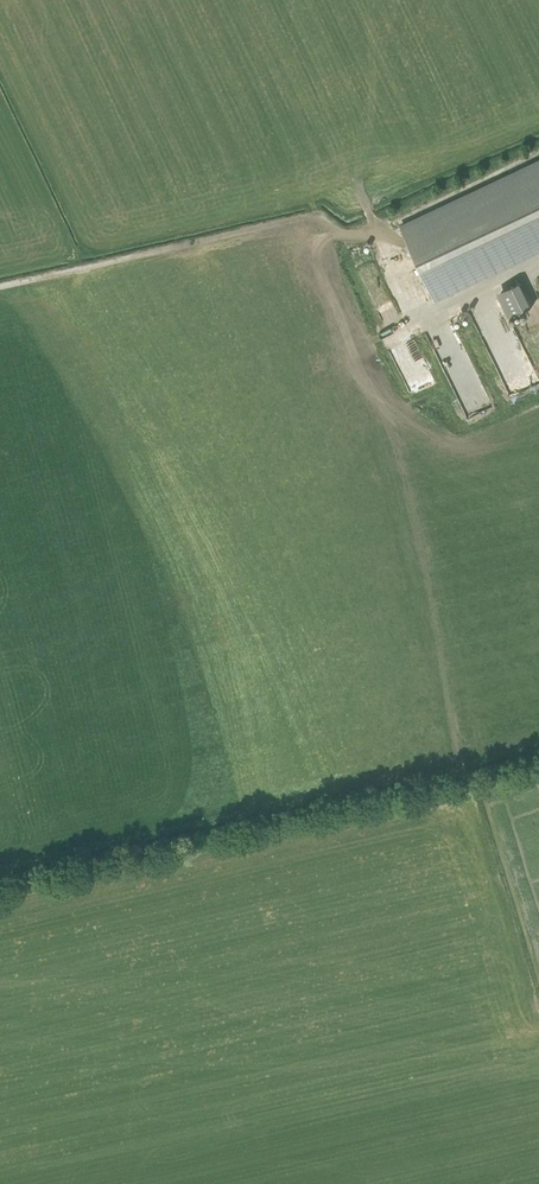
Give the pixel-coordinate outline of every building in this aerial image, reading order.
[(538,249),(538,161),(400,227),(434,299),(538,249)] [(510,316),(535,305),(524,281),(500,291),(510,316)]
